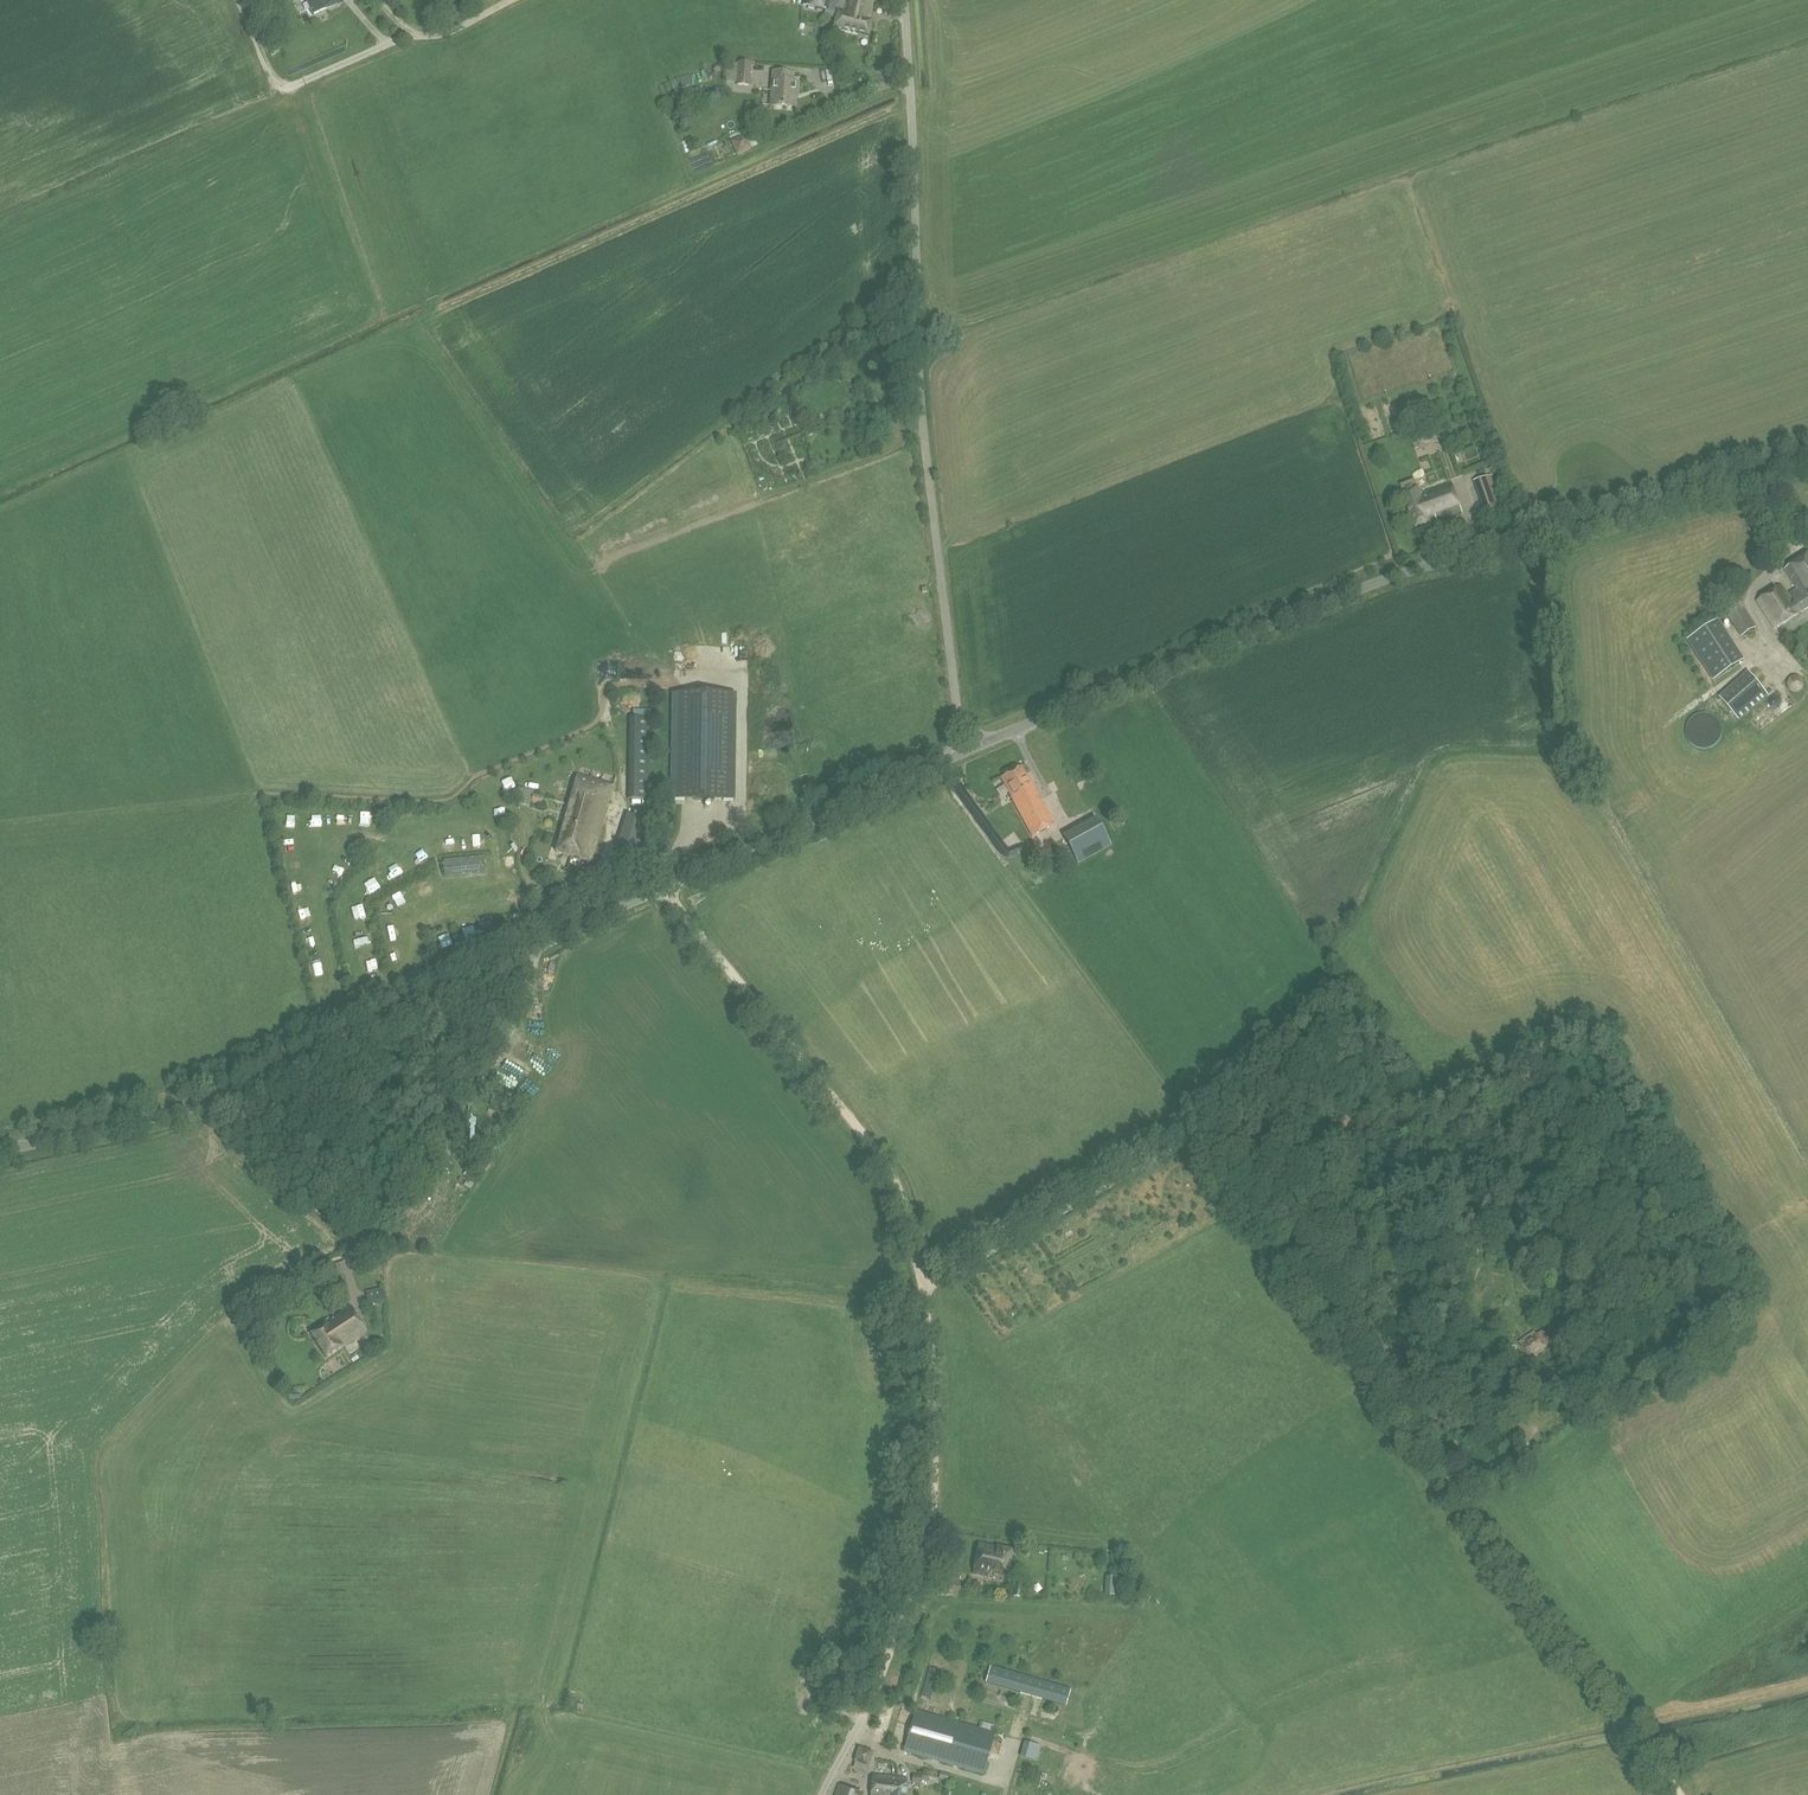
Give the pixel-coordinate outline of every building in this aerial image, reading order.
[(313,14),(347,0),(307,0),(313,14)] [(824,9),(823,13),(830,15),(831,13),(838,14),(835,28),(870,36),(873,23),(870,22),(874,0),(845,0),(845,2),(835,0),(805,0),(804,5),(824,9)] [(739,62),(739,64),(728,63),(727,81),(737,82),(737,85),(751,86),(753,64),(739,62)] [(721,64),(714,67),(716,73),(723,70),(721,64)] [(772,106),(795,108),(797,93),(799,94),(800,83),(793,83),(794,74),(774,73),(772,106)] [(704,75),(700,80),(708,86),(711,81),(704,75)] [(821,105),(824,113),(836,110),(833,101),(821,105)] [(738,156),(751,149),(745,136),(742,130),(730,136),(732,141),(731,141),(738,156)] [(783,402),(775,406),(787,431),(795,427),(783,402)] [(1433,424),(1411,431),(1416,449),(1439,442),(1433,424)] [(1430,476),(1437,476),(1436,461),(1428,462),(1430,476)] [(1436,523),(1463,514),(1452,483),(1421,494),(1419,488),(1404,493),(1417,530),(1436,523)] [(1489,514),(1504,509),(1500,498),(1485,503),(1489,514)] [(1795,590),(1807,609),(1807,556),(1786,570),(1798,588),(1795,590)] [(1795,600),(1793,602),(1783,586),(1759,601),(1777,629),(1807,609),(1795,590),(1791,593),(1795,600)] [(1742,637),(1756,628),(1741,604),(1727,613),(1742,637)] [(1720,621),(1690,641),(1716,681),(1746,661),(1720,621)] [(1749,672),(1720,698),(1740,720),(1769,695),(1749,672)] [(733,682),(671,681),(669,799),(731,800),(733,682)] [(651,711),(634,711),(634,717),(630,718),(629,799),(650,799),(651,711)] [(1687,766),(1712,757),(1704,734),(1679,743),(1687,766)] [(1032,837),(1054,825),(1033,785),(1033,786),(1022,767),(1002,778),(1012,797),(1011,797),(1032,837)] [(613,785),(579,775),(557,851),(592,861),(613,785)] [(505,789),(507,801),(517,799),(515,787),(505,789)] [(534,794),(524,792),(519,802),(530,806),(532,802),(541,805),(544,797),(534,794)] [(338,815),(338,827),(349,827),(349,814),(338,815)] [(628,815),(616,851),(634,857),(646,820),(628,815)] [(301,831),(301,818),(292,817),(292,831),(301,831)] [(1097,818),(1064,836),(1079,864),(1112,846),(1097,818)] [(369,829),(381,832),(383,824),(371,821),(369,829)] [(491,854),(488,841),(479,843),(481,856),(491,854)] [(445,860),(446,875),(486,872),(485,857),(445,860)] [(401,901),(408,911),(418,905),(411,895),(401,901)] [(363,924),(374,923),(373,906),(362,907),(363,924)] [(516,908),(510,911),(514,922),(520,920),(516,908)] [(317,925),(313,909),(302,911),(305,927),(317,925)] [(395,946),(406,943),(403,931),(392,934),(395,946)] [(455,941),(447,944),(451,952),(458,949),(455,941)] [(313,957),(324,957),(324,943),(314,943),(313,957)] [(398,965),(405,963),(401,950),(394,952),(398,965)] [(374,964),(377,981),(387,979),(384,962),(374,964)] [(324,986),(332,984),(328,970),(320,972),(324,986)] [(738,991),(743,987),(737,980),(732,984),(738,991)] [(479,1159),(490,1172),(499,1165),(488,1151),(479,1159)] [(373,1300),(386,1301),(386,1290),(373,1290),(373,1300)] [(1584,1305),(1612,1307),(1613,1295),(1585,1293),(1584,1305)] [(366,1330),(352,1307),(326,1323),(327,1324),(312,1333),(328,1357),(342,1348),(341,1346),(366,1330)] [(1529,1335),(1532,1340),(1523,1346),(1530,1358),(1552,1344),(1544,1333),(1539,1336),(1535,1331),(1529,1335)] [(332,1365),(325,1372),(330,1378),(337,1371),(332,1365)] [(943,1540),(943,1542),(944,1543),(945,1544),(946,1545),(948,1546),(950,1546),(951,1546),(952,1545),(954,1544),(955,1543),(955,1542),(955,1540),(955,1538),(954,1537),(953,1535),(952,1535),(951,1534),(949,1534),(948,1534),(946,1535),(945,1536),(944,1537),(943,1539),(943,1540)] [(1008,1581),(1015,1550),(980,1543),(974,1575),(1008,1581)] [(965,1570),(973,1572),(976,1557),(968,1556),(965,1570)] [(1106,1576),(1104,1594),(1121,1595),(1122,1577),(1106,1576)] [(1016,1585),(1014,1595),(1022,1596),(1023,1586),(1016,1585)] [(896,1719),(900,1704),(892,1702),(888,1716),(896,1719)] [(984,1774),(996,1733),(917,1710),(905,1751),(984,1774)] [(880,1767),(877,1749),(860,1751),(861,1762),(871,1761),(872,1768),(880,1767)] [(939,1779),(948,1781),(950,1774),(941,1772),(939,1779)] [(908,1778),(874,1775),(872,1794),(907,1794),(908,1778)] [(914,1775),(913,1783),(922,1784),(923,1776),(914,1775)] [(863,1794),(840,1786),(836,1794),(862,1794),(863,1794)]
